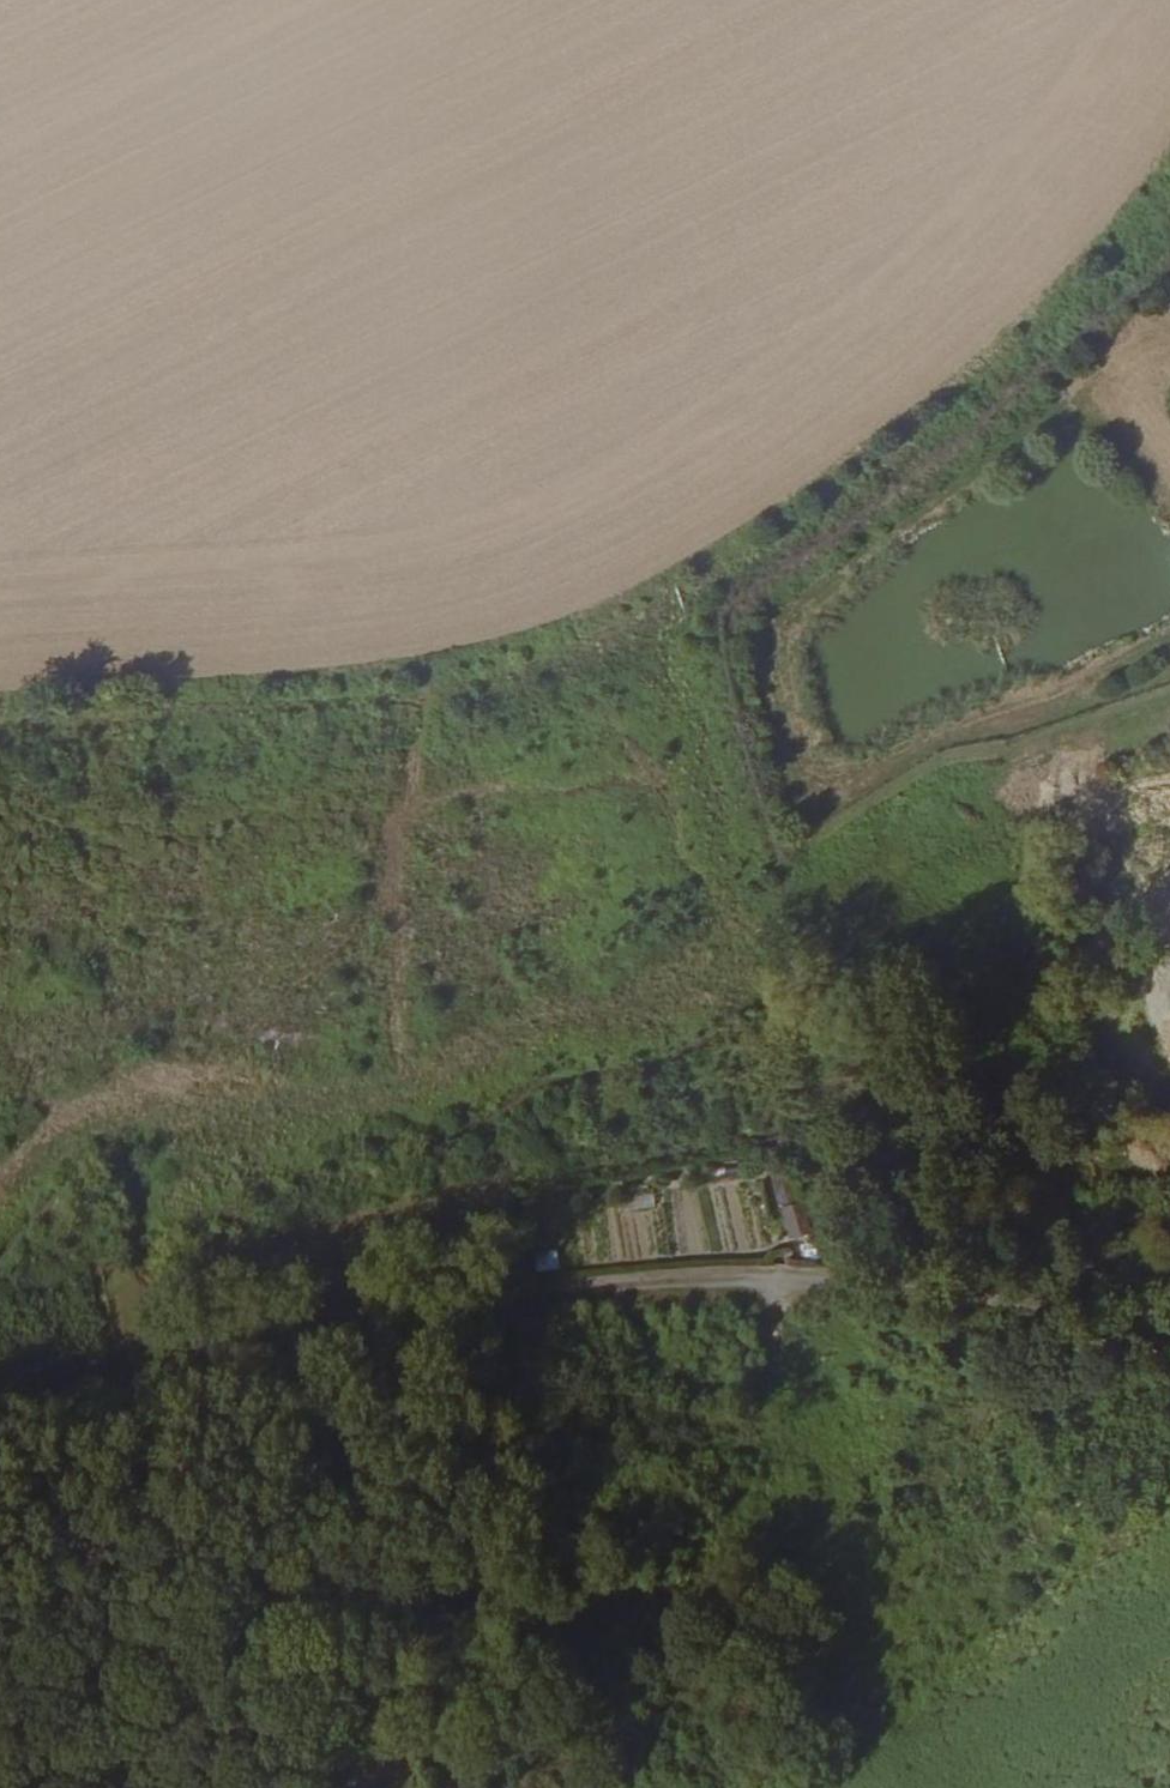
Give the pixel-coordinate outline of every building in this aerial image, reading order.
[(806,1203),(784,1204),(786,1237),(808,1235),(806,1203)] [(537,1272),(561,1267),(557,1247),(533,1252),(537,1272)]
